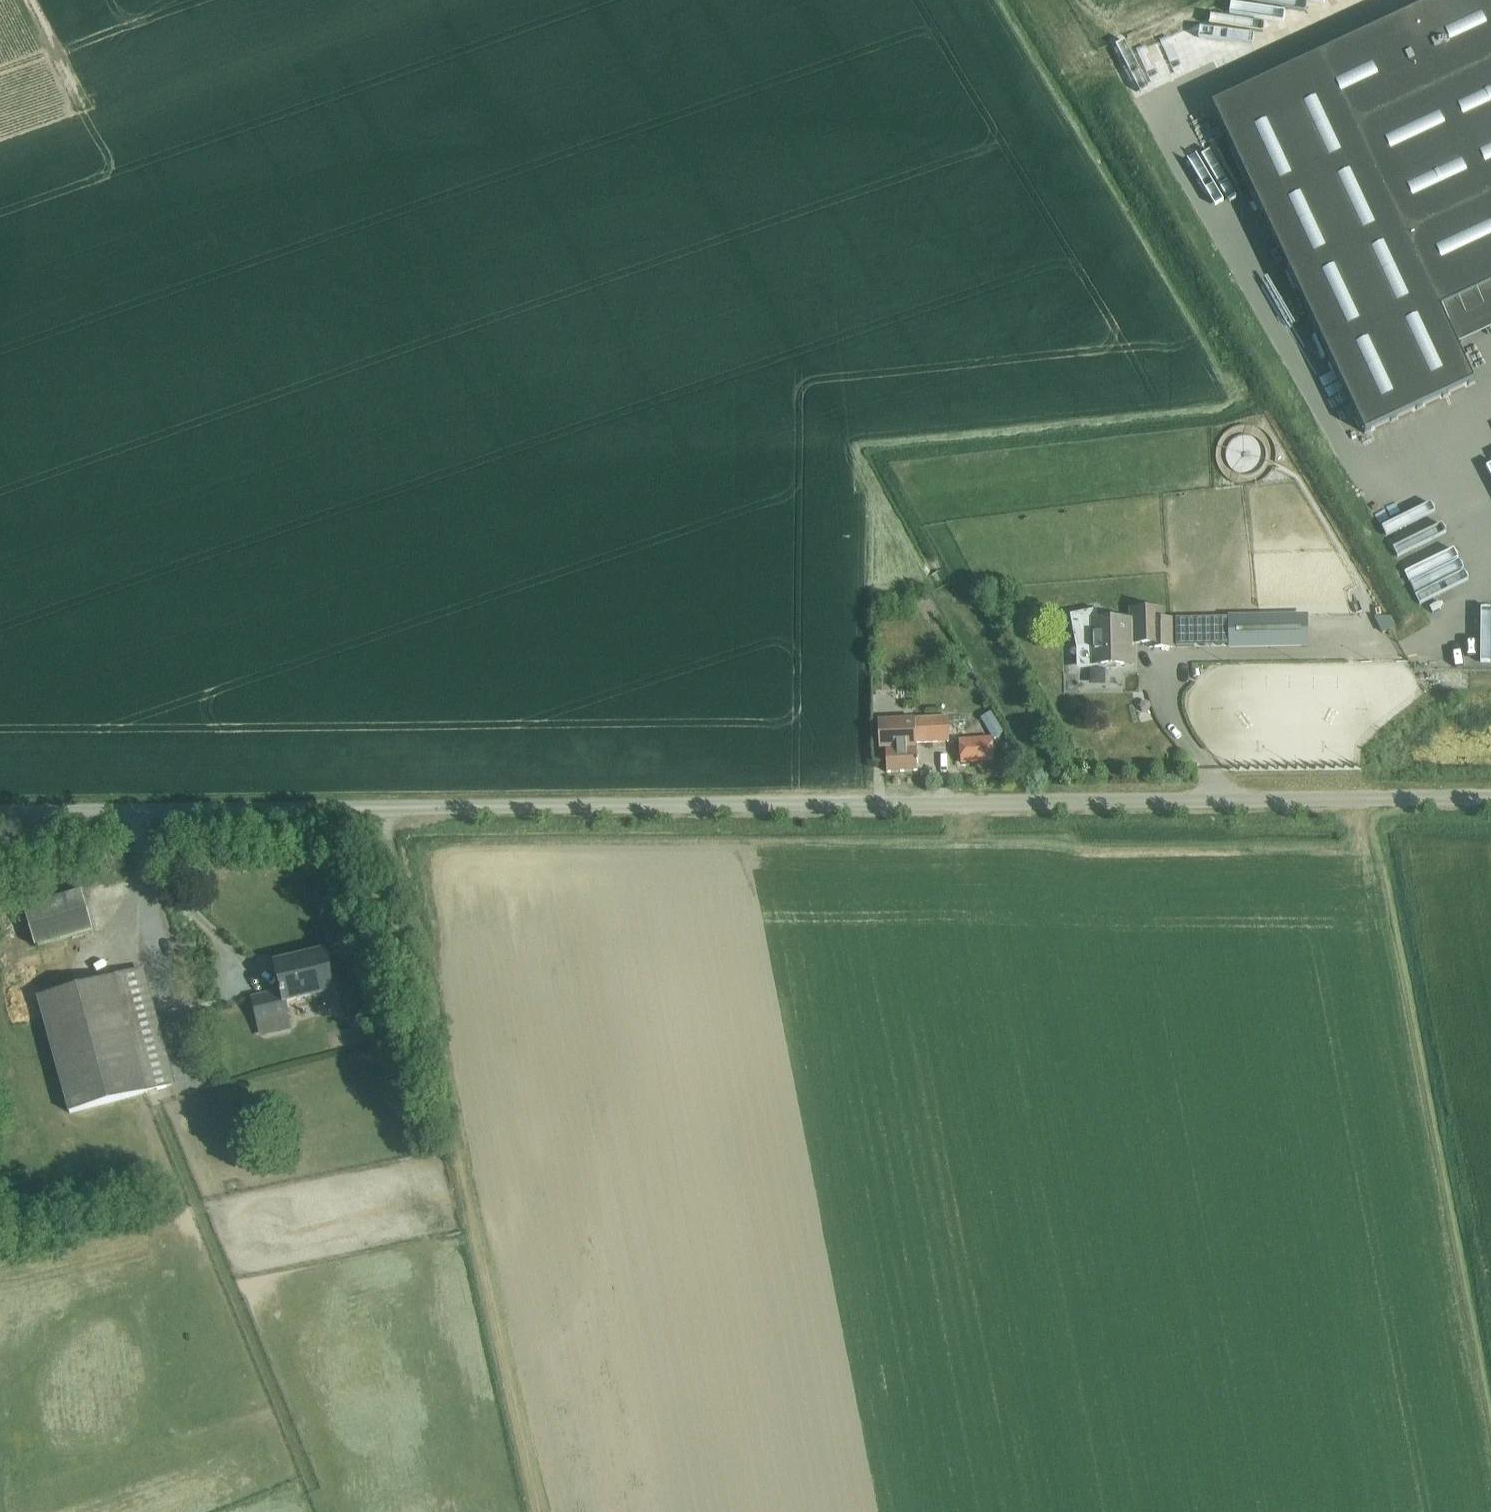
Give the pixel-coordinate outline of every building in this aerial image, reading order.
[(1215,107),(1367,433),(1476,382),(1442,310),(1490,287),(1490,0),(1444,0),(1215,107)] [(1403,560),(1407,571),(1424,565),(1420,554),(1403,560)] [(1474,597),(1471,652),(1490,653),(1490,598),(1474,597)] [(1380,621),(1397,622),(1398,610),(1381,609),(1380,621)] [(1085,615),(1073,617),(1077,637),(1078,643),(1078,642),(1079,648),(1094,647),(1094,662),(1092,662),(1092,666),(1101,665),(1124,665),(1124,644),(1133,644),(1133,648),(1134,648),(1134,644),(1149,644),(1149,648),(1173,648),(1172,620),(1163,620),(1162,610),(1132,610),(1132,621),(1099,622),(1095,622),(1093,615),(1095,614),(1095,613),(1085,615)] [(1307,618),(1229,619),(1230,647),(1307,645),(1307,618)] [(882,746),(886,746),(887,773),(917,772),(916,744),(950,742),(948,718),(881,721),(882,746)] [(35,950),(94,933),(82,894),(24,911),(35,950)] [(283,992),(253,999),(259,1024),(260,1029),(291,1021),(287,1002),(332,991),(324,954),(277,965),(283,992)] [(38,998),(70,1114),(173,1086),(141,970),(38,998)]
